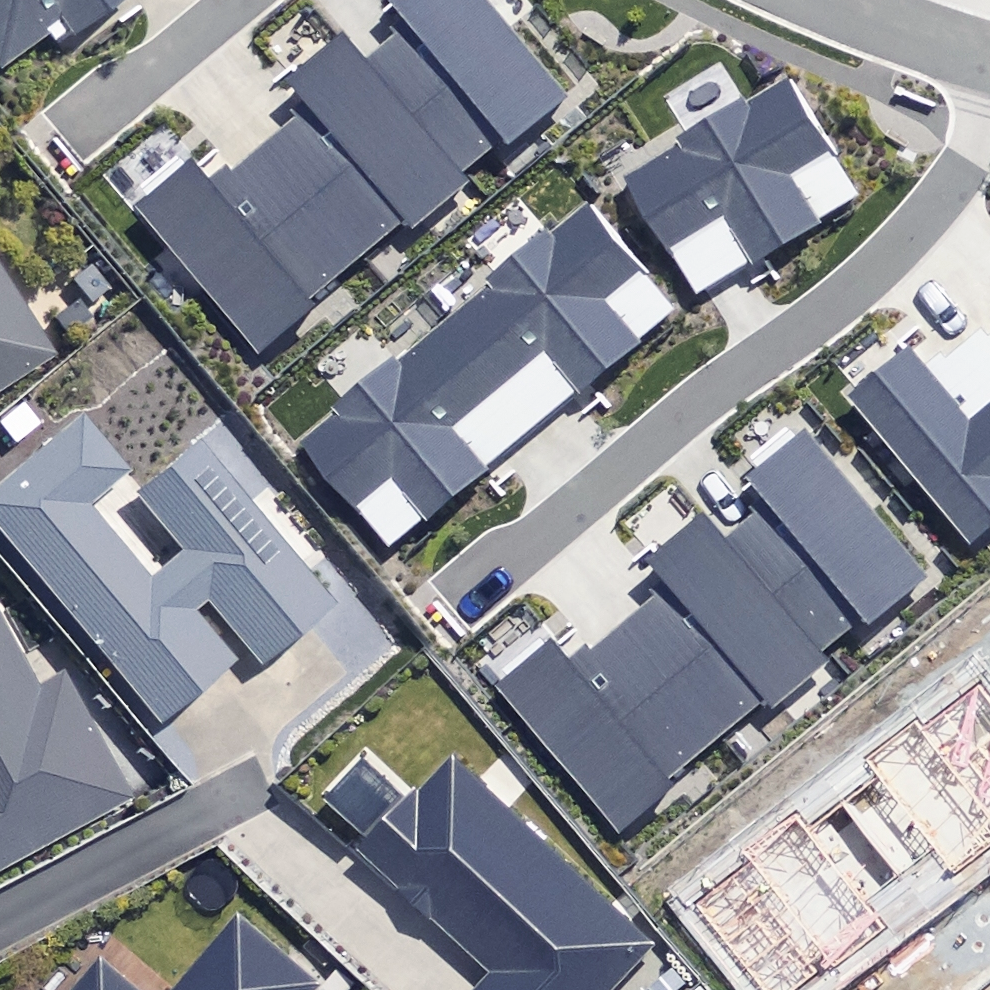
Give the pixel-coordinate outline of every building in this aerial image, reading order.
[(1,68),(50,33),(59,44),(120,0),(0,0),(0,67),(1,68)] [(256,355),(316,305),(307,294),(401,216),(411,229),(467,181),(459,172),(501,137),(505,142),(566,91),(489,0),(389,0),(407,22),(367,56),(344,29),(284,80),(301,100),(289,111),(294,117),(228,172),(223,165),(207,178),(190,158),(131,207),(256,355)] [(625,176),(696,291),(858,191),(787,76),(625,176)] [(301,442),(392,549),(676,307),(585,200),(301,442)] [(47,352),(0,279),(0,382),(47,352)] [(844,396),(974,546),(989,532),(989,333),(988,334),(984,330),(947,361),(938,350),(920,365),(903,346),(844,396)] [(79,403),(0,469),(0,535),(150,715),(237,642),(250,658),(322,597),(186,434),(125,485),(175,545),(142,573),(79,497),(125,459),(79,403)] [(496,689),(621,837),(681,787),(672,776),(765,698),(776,711),(832,663),(824,654),(866,619),(870,624),(930,573),(808,429),(750,478),(772,504),(732,538),(709,511),(649,562),(666,582),(653,593),(659,599),(593,654),(587,647),(572,660),(555,640),(496,689)] [(0,633),(0,866),(124,798),(57,675),(31,689),(0,633)] [(481,774),(453,747),(409,793),(352,738),(300,793),(490,973),(473,989),(614,989),(659,942),(508,800),(527,781),(499,755),(481,774)] [(242,915),(179,989),(317,989),(323,982),(242,915)] [(103,957),(75,989),(143,989),(103,957)]
